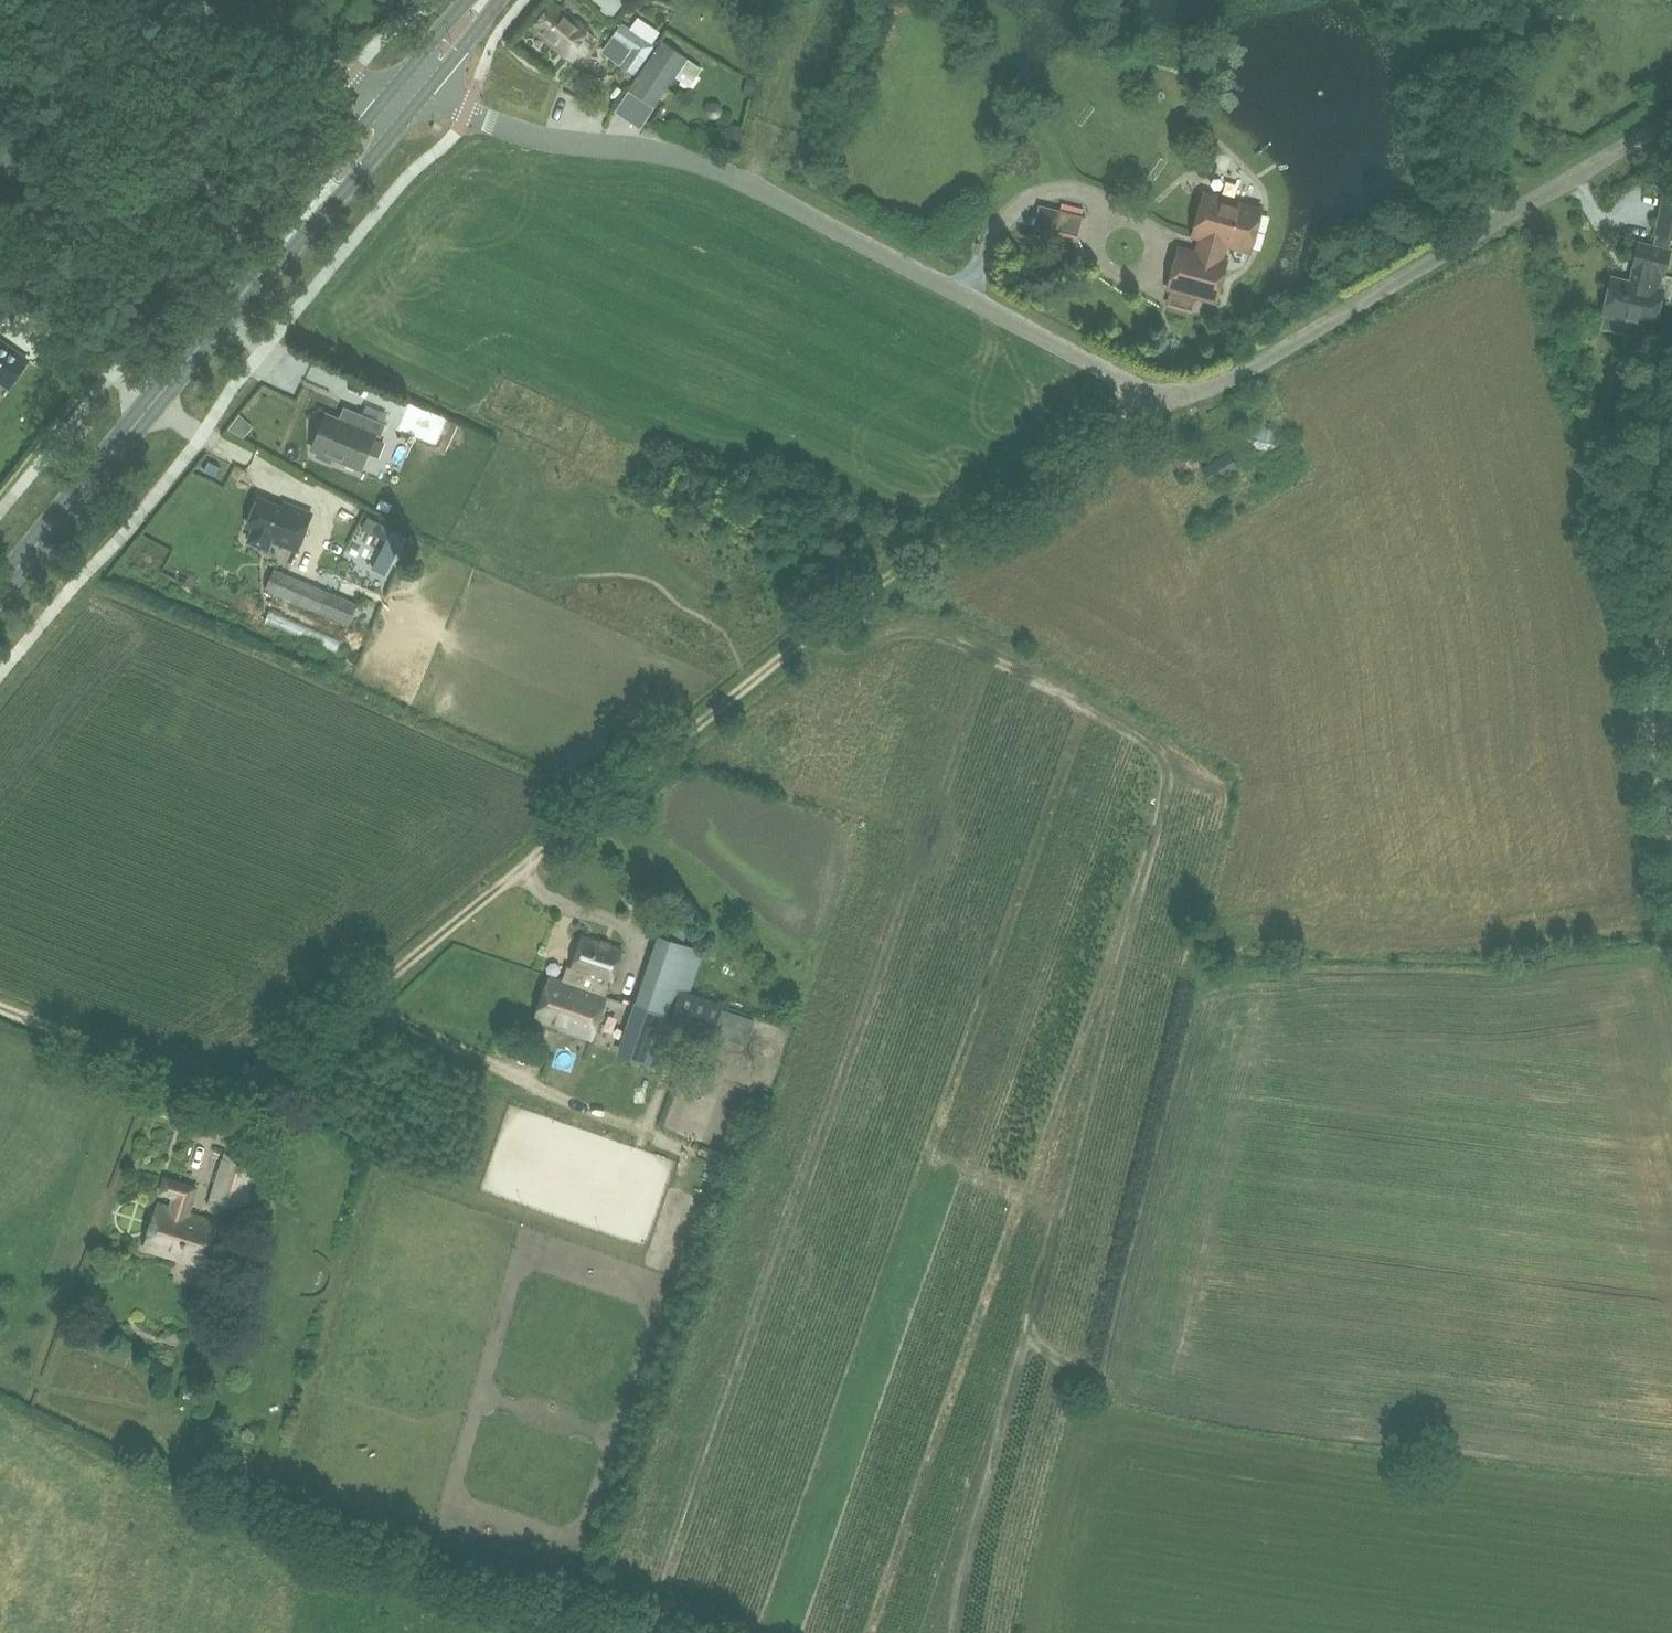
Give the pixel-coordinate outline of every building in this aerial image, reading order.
[(587,29),(552,0),(531,27),(566,55),(571,49),(578,54),(589,41),(582,36),(587,29)] [(578,0),(564,0),(563,1),(575,11),(582,3),(578,0)] [(610,17),(623,0),(595,0),(604,7),(601,10),(610,17)] [(602,53),(635,74),(655,44),(661,33),(640,19),(631,29),(622,22),(612,36),(602,53)] [(702,69),(688,59),(662,41),(629,88),(657,105),(675,77),(690,87),(702,69)] [(1205,192),(1193,235),(1200,237),(1195,251),(1179,247),(1165,292),(1169,293),(1197,301),(1215,307),(1227,260),(1222,259),(1224,249),(1250,256),(1262,208),(1205,192)] [(1671,236),(1671,195),(1665,193),(1656,232),(1671,236)] [(1080,238),(1085,217),(1081,216),(1082,209),(1062,204),(1059,211),(1038,207),(1032,230),(1080,238)] [(1658,287),(1662,274),(1664,274),(1670,249),(1639,241),(1633,267),(1630,280),(1612,276),(1603,312),(1654,325),(1663,288),(1658,287)] [(1197,301),(1169,293),(1165,308),(1193,315),(1197,301)] [(28,360),(0,340),(0,380),(9,386),(28,360)] [(400,426),(425,436),(435,411),(410,401),(400,426)] [(326,414),(312,449),(318,451),(316,456),(331,462),(333,457),(361,469),(375,434),(380,437),(386,424),(360,413),(355,426),(326,414)] [(1267,423),(1258,432),(1271,445),(1280,436),(1267,423)] [(1229,450),(1201,467),(1211,484),(1239,468),(1229,450)] [(283,505),(260,497),(249,525),(253,527),(248,540),(268,547),(271,540),(279,519),(287,522),(292,505),(284,502),(283,505)] [(271,540),(298,550),(312,513),(292,505),(287,522),(279,519),(271,540)] [(387,540),(373,568),(386,574),(406,536),(367,517),(362,527),(387,540)] [(274,568),(265,589),(349,624),(358,602),(274,568)] [(661,934),(637,1002),(673,1014),(680,990),(692,994),(707,950),(661,934)] [(592,990),(606,995),(622,949),(583,936),(572,968),(567,966),(562,980),(592,990)] [(536,1018),(592,1037),(606,995),(592,990),(562,980),(550,976),(536,1018)] [(756,1016),(725,1005),(692,994),(680,990),(673,1014),(671,1019),(715,1034),(716,1032),(747,1042),(756,1016)] [(673,1014),(637,1002),(620,1053),(655,1065),(671,1019),(673,1014)] [(242,1213),(259,1159),(224,1150),(208,1203),(242,1213)] [(203,1265),(217,1221),(190,1213),(198,1187),(165,1177),(161,1192),(173,1195),(170,1206),(159,1203),(145,1247),(203,1265)]
